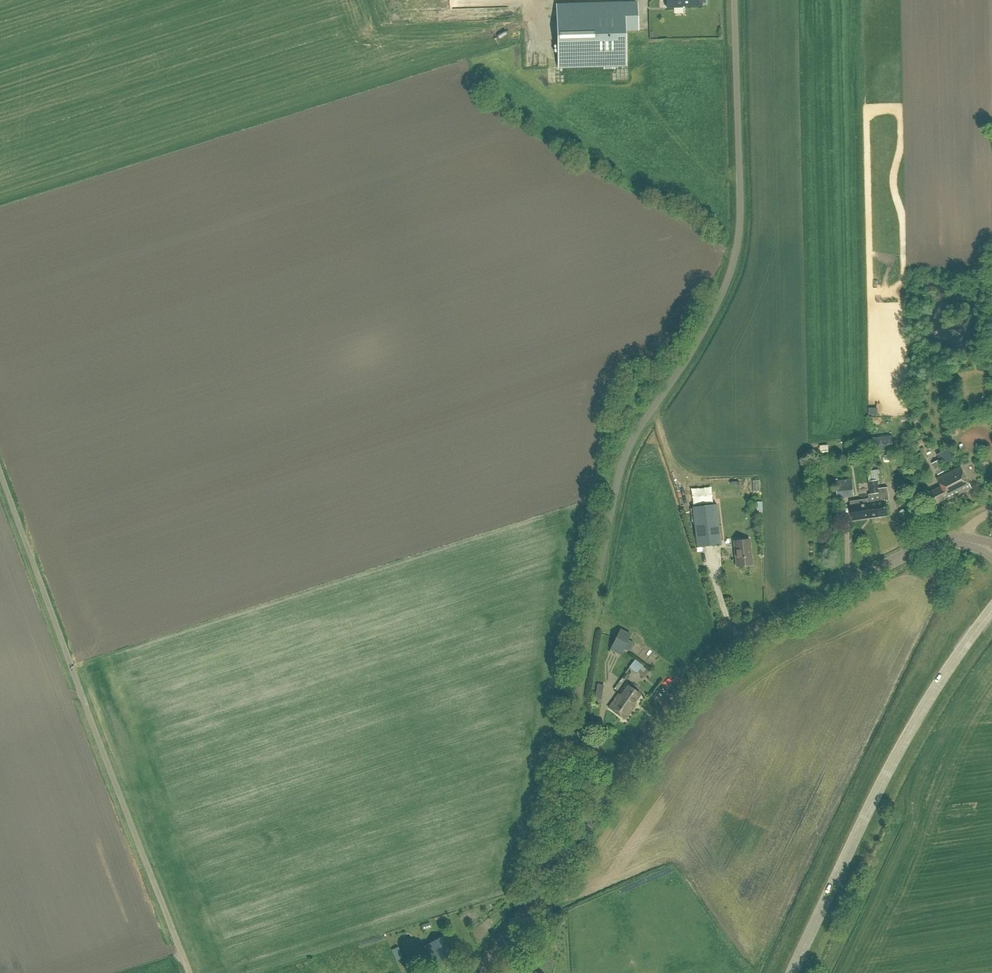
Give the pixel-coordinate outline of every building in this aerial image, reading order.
[(638,2),(556,4),(558,69),(603,67),(603,70),(612,69),(612,67),(627,67),(626,31),(639,31),(638,2)] [(893,450),(892,436),(873,438),(874,452),(893,450)] [(830,453),(830,445),(822,445),(822,453),(830,453)] [(973,490),(961,468),(938,479),(942,488),(929,494),(935,507),(948,501),(949,502),(973,490)] [(869,496),(869,500),(871,519),(887,517),(885,503),(889,502),(887,489),(878,490),(877,475),(868,476),(871,495),(869,496)] [(854,496),(852,479),(835,481),(838,498),(854,496)] [(853,521),(871,519),(869,500),(850,502),(850,506),(851,506),(853,521)] [(721,545),(716,506),(692,509),(696,548),(721,545)] [(752,566),(749,539),(733,540),(736,568),(752,566)] [(631,634),(619,628),(609,649),(620,655),(623,649),(628,651),(633,642),(628,639),(631,634)] [(635,659),(629,667),(637,673),(642,665),(635,659)] [(617,694),(632,704),(640,693),(625,683),(617,694)] [(617,694),(608,707),(626,719),(635,706),(632,704),(617,694)] [(448,957),(439,939),(421,947),(430,966),(448,957)]
